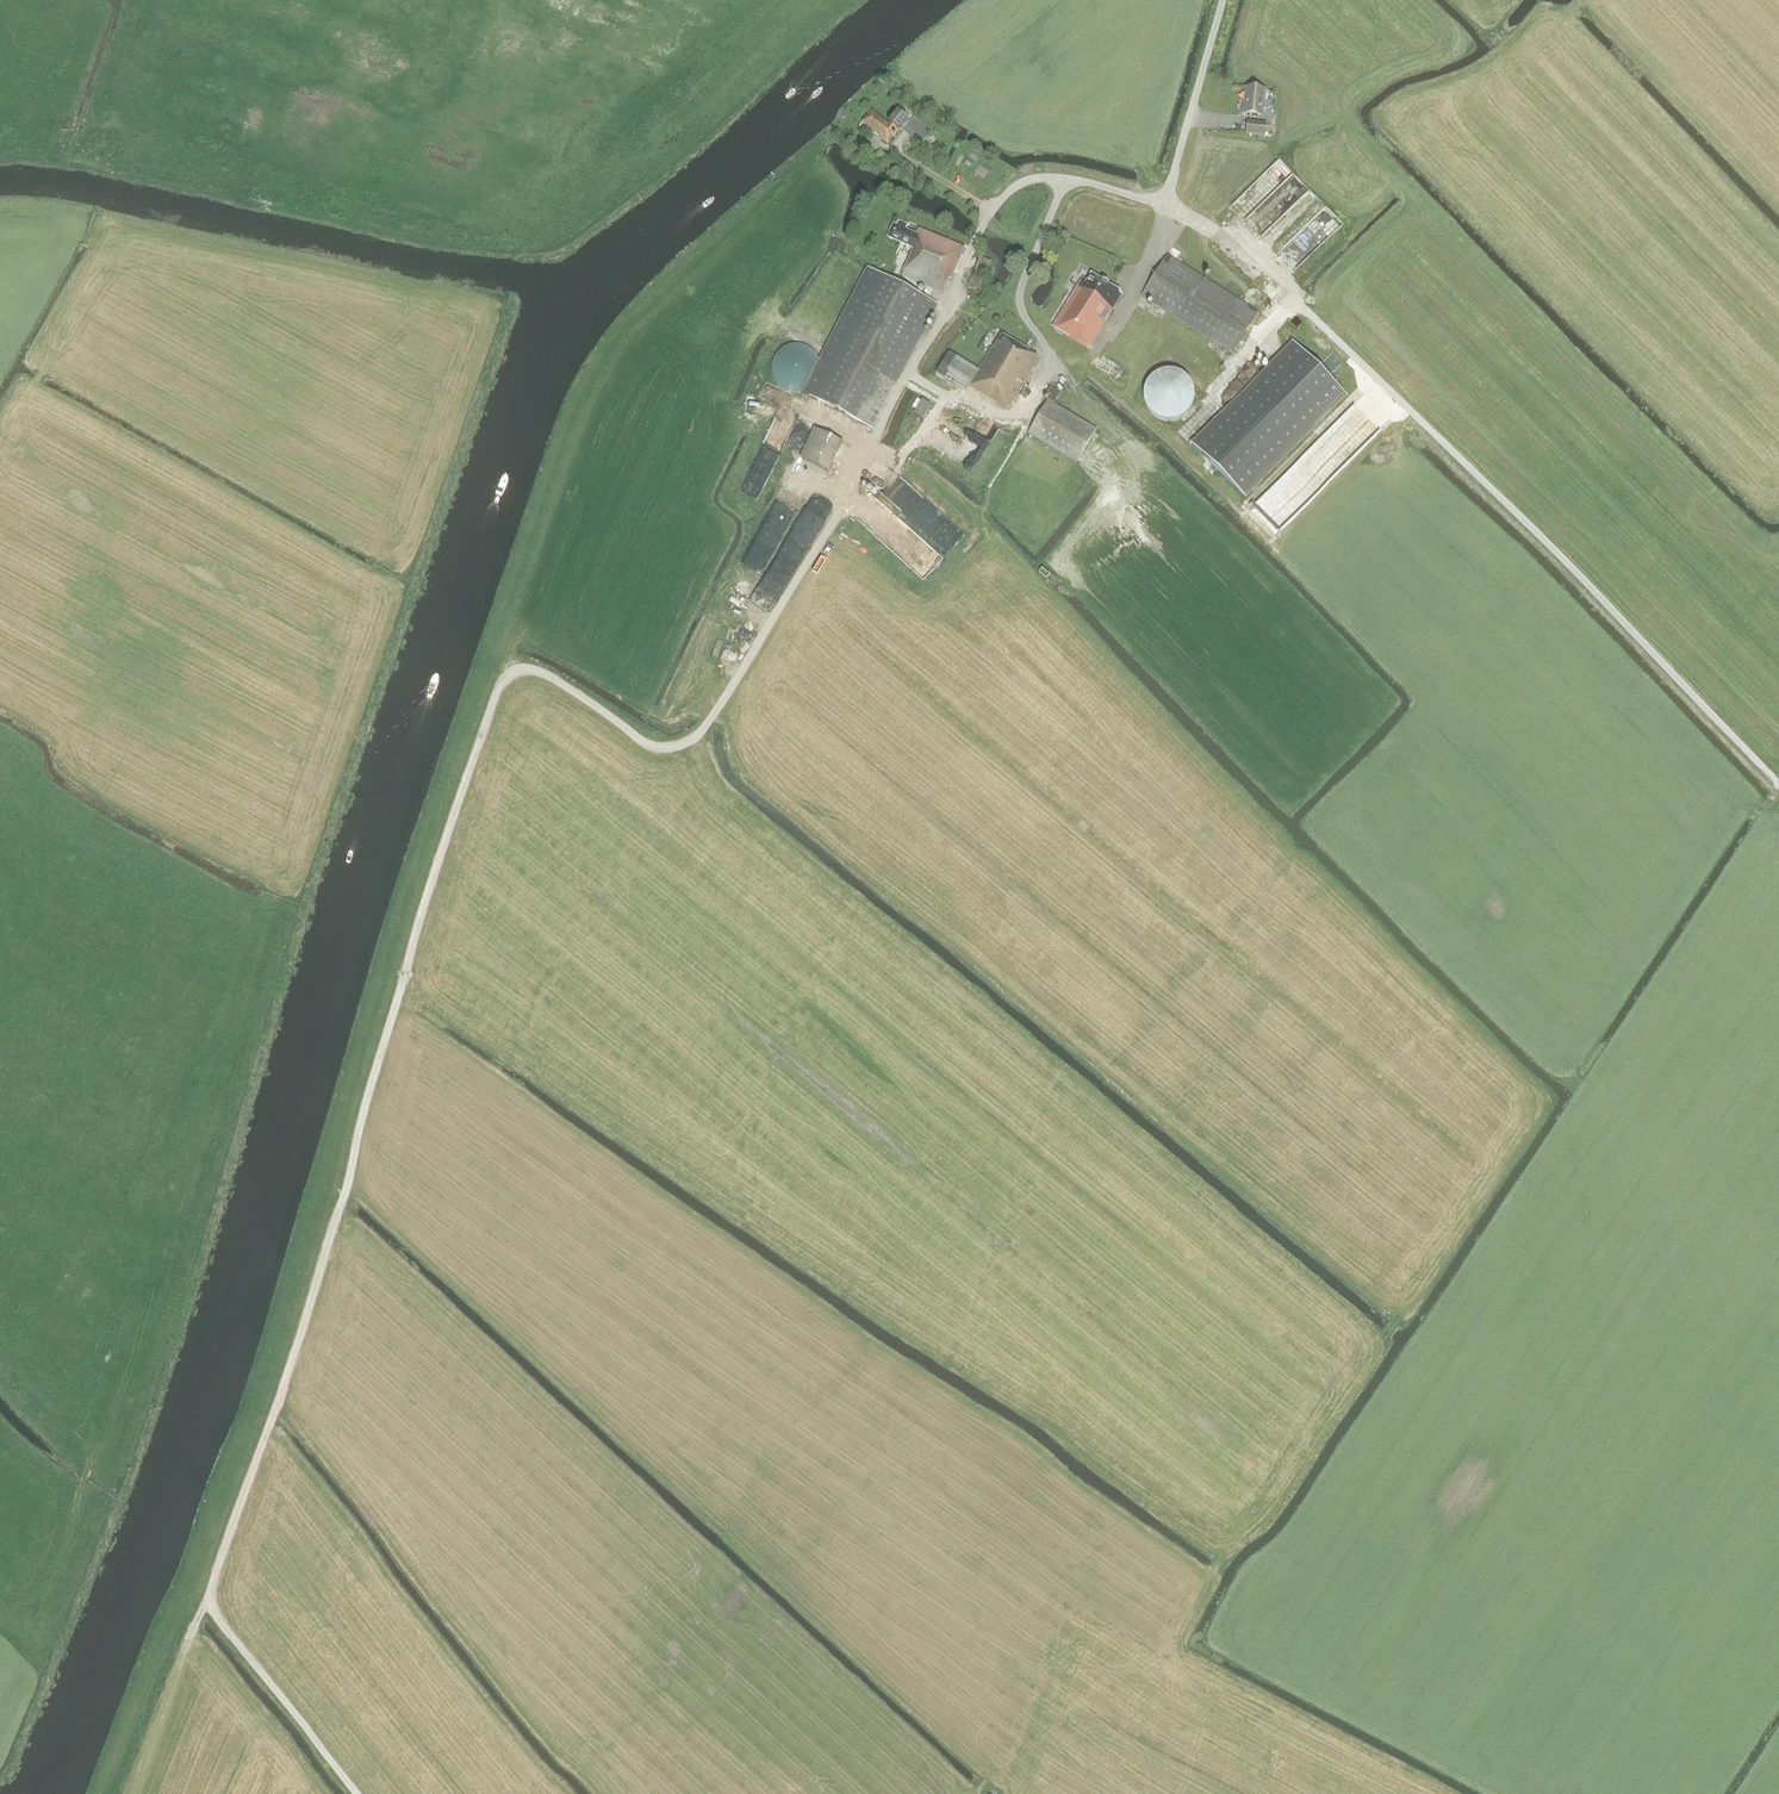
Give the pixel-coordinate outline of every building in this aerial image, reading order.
[(1262,116),(1265,90),(1246,88),(1243,114),(1262,116)] [(888,124),(872,111),(862,122),(887,144),(908,120),(898,112),(888,124)] [(924,141),(932,132),(927,128),(928,127),(915,115),(906,125),(916,133),(924,141)] [(1265,136),(1266,124),(1247,122),(1246,134),(1265,136)] [(910,181),(917,169),(912,166),(905,179),(910,181)] [(906,230),(908,225),(898,221),(896,225),(893,224),(888,237),(914,248),(902,275),(942,293),(948,279),(951,280),(962,253),(964,255),(967,249),(919,229),(917,234),(906,230)] [(1231,353),(1257,312),(1167,255),(1142,296),(1231,353)] [(834,365),(816,400),(838,411),(872,429),(937,304),(903,286),(868,268),(821,358),(834,365)] [(1120,292),(1091,274),(1081,289),(1077,287),(1053,327),(1089,348),(1122,294),(1120,292)] [(1252,289),(1254,303),(1266,302),(1263,287),(1252,289)] [(950,351),(936,373),(966,391),(969,386),(1008,409),(1039,358),(1029,352),(1030,351),(1001,334),(980,369),(950,351)] [(793,392),(799,392),(800,391),(818,356),(817,354),(814,350),(810,347),(806,345),(801,344),(795,343),(789,344),(783,347),(779,350),(776,354),(774,359),(773,365),(772,370),(773,373),(775,378),(777,382),(782,387),(788,390),(793,392)] [(1244,496),(1345,395),(1294,344),(1193,445),(1244,496)] [(1168,422),(1172,421),(1175,421),(1179,420),(1182,418),(1183,417),(1186,415),(1189,412),(1191,409),(1193,405),(1194,402),(1195,398),(1195,394),(1194,391),(1193,387),(1192,384),(1190,381),(1188,378),(1186,376),(1183,374),(1180,372),(1177,371),(1173,370),(1170,370),(1166,370),(1163,371),(1160,372),(1156,374),(1153,376),(1150,378),(1148,381),(1146,384),(1145,388),(1144,391),(1144,395),(1144,399),(1144,402),(1146,406),(1147,409),(1149,412),(1152,415),(1154,417),(1158,419),(1161,420),(1164,421),(1168,422)] [(1029,433),(1077,462),(1097,430),(1054,404),(1060,393),(1051,387),(1047,393),(1051,396),(1029,433)] [(923,399),(914,413),(922,418),(930,404),(923,399)] [(828,471),(843,442),(814,428),(800,456),(828,471)] [(1276,484),(1255,505),(1280,531),(1302,510),(1276,484)] [(773,499),(744,563),(766,573),(795,509),(773,499)]
